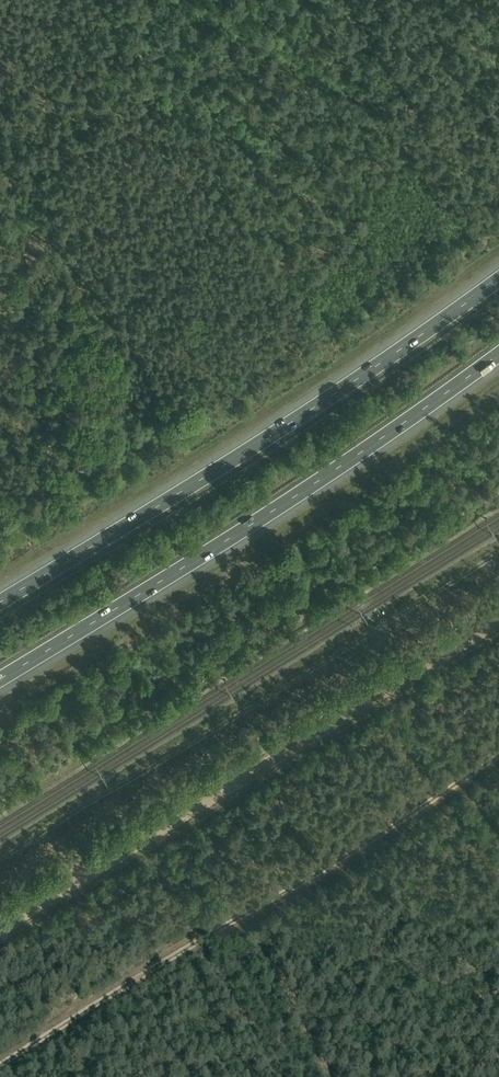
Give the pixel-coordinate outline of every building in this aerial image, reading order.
[(498,276),(498,265),(477,281),(482,288),(498,276)]
